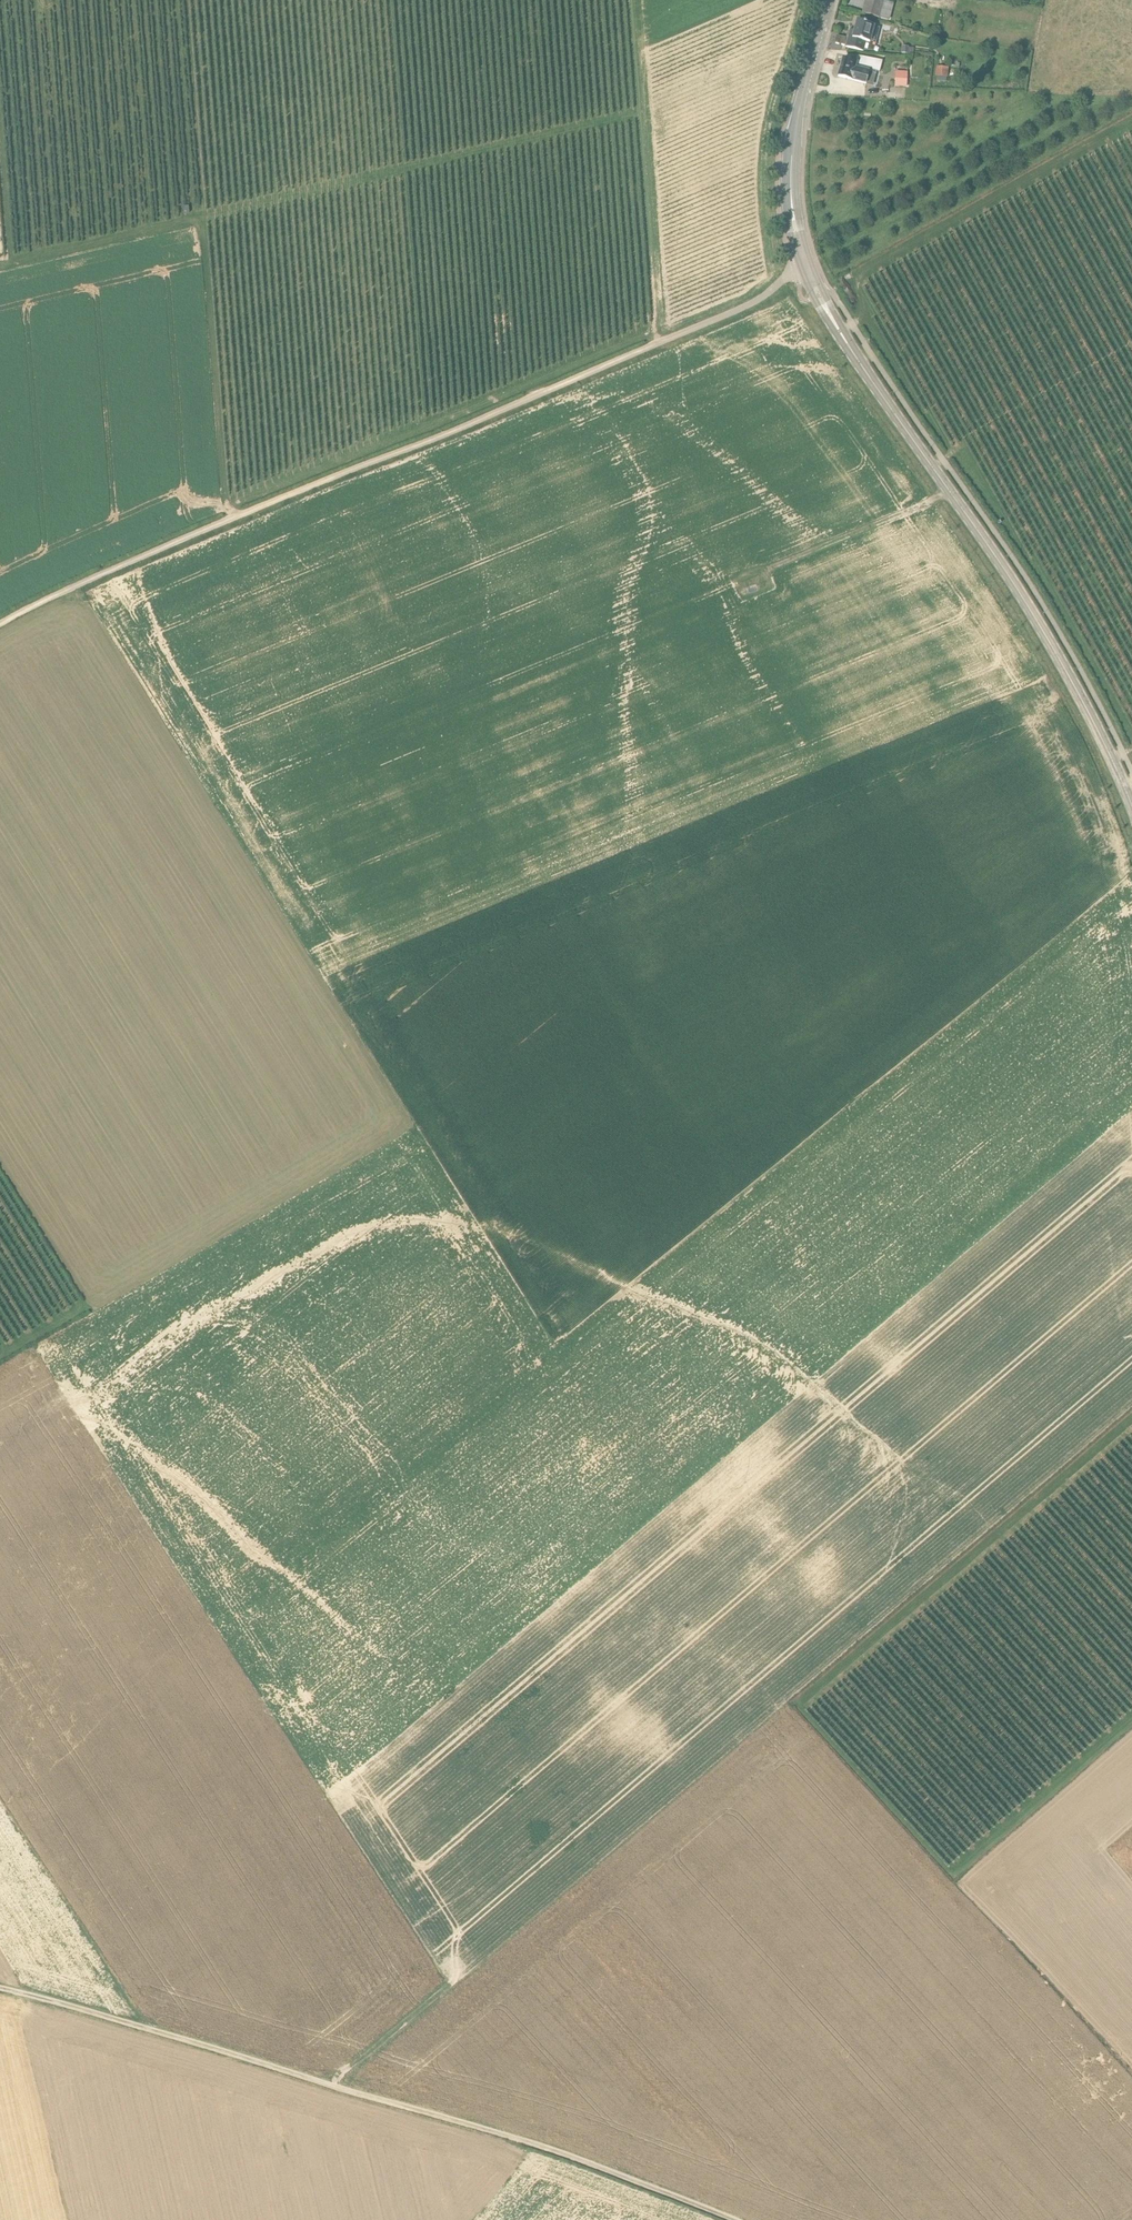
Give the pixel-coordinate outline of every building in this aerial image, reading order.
[(882,0),(866,0),(862,13),(879,18),(884,1),(882,0)] [(851,30),(846,47),(863,51),(866,42),(870,43),(872,35),(876,36),(879,28),(874,26),(866,24),(867,22),(857,20),(855,31),(851,30)] [(843,59),(838,77),(866,84),(869,72),(855,68),(856,62),(843,59)] [(895,86),(907,86),(908,67),(896,66),(895,86)] [(948,68),(936,67),(935,76),(948,78),(948,68)]
